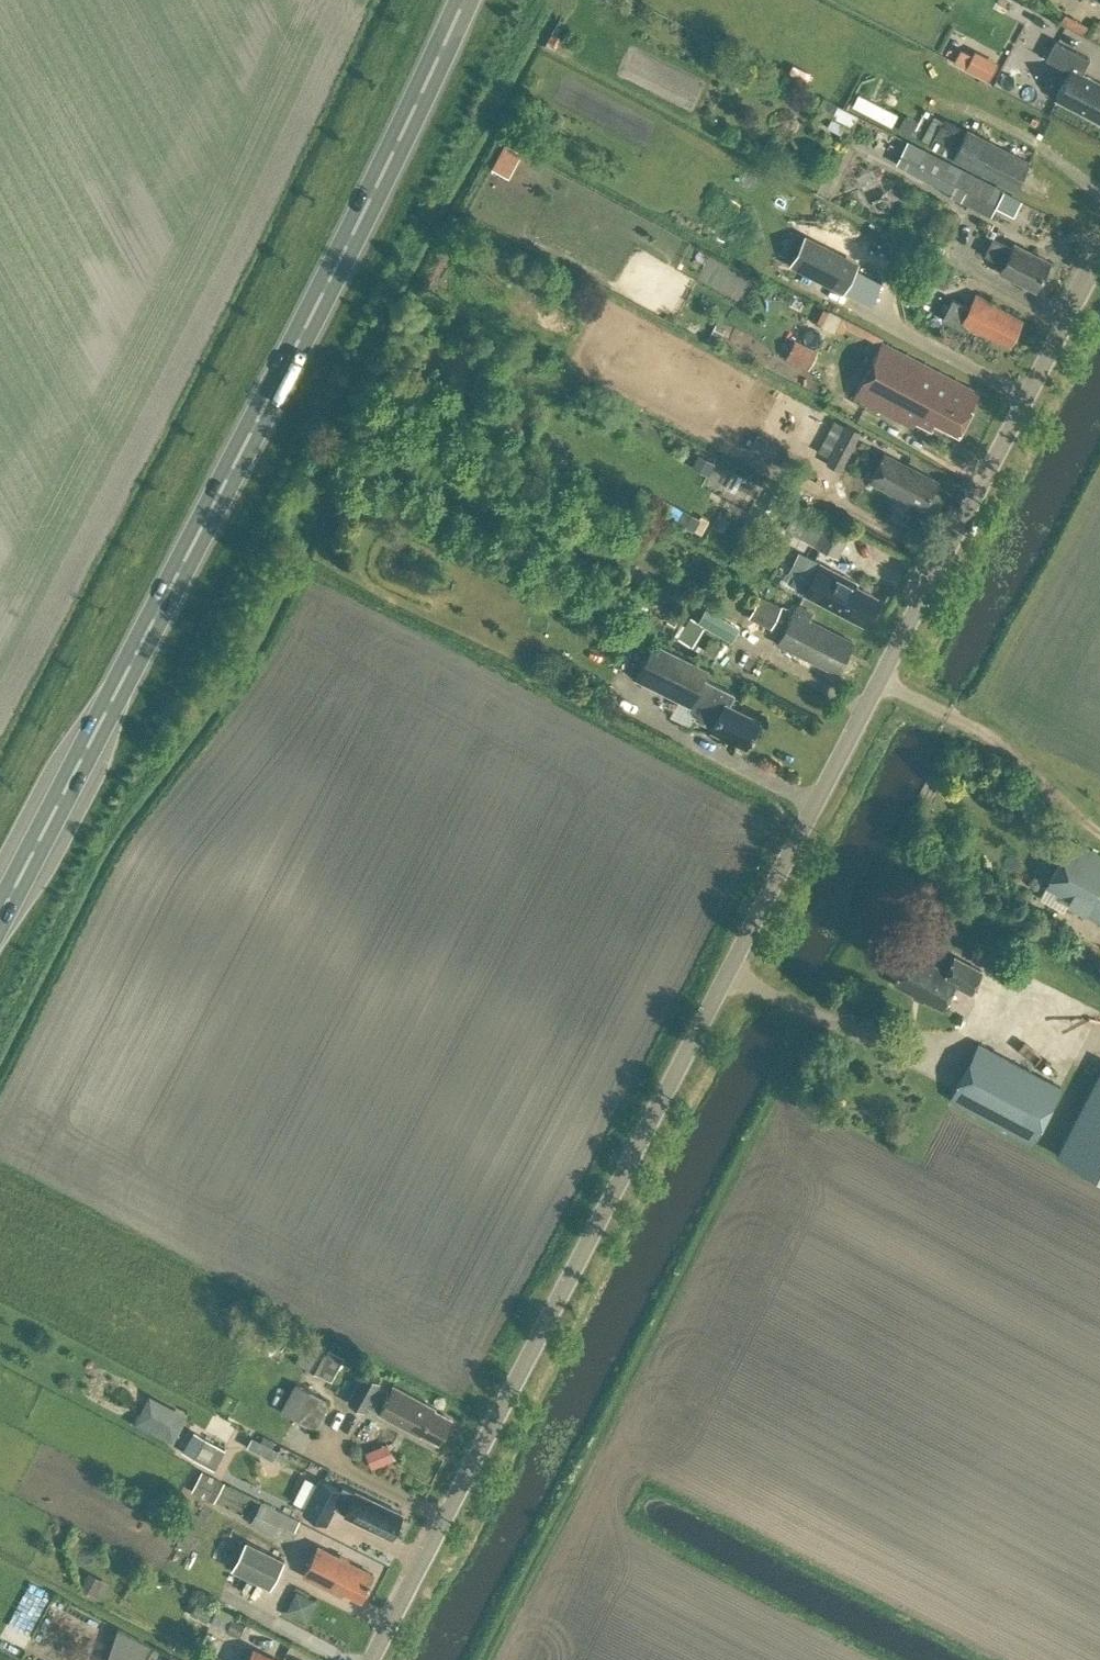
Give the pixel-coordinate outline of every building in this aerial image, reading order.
[(1099,122),(1099,82),(1081,73),(1089,58),(1055,40),(1045,59),(1069,71),(1055,98),(1099,122)] [(974,50),(972,54),(960,48),(953,61),(988,79),(997,62),(974,50)] [(858,131),(865,110),(844,104),(837,124),(858,131)] [(941,120),(932,115),(920,138),(929,143),(941,120)] [(1014,188),(1029,161),(966,128),(952,156),(1014,188)] [(990,217),(1004,191),(905,140),(894,161),(915,172),(914,173),(961,197),(960,200),(990,217)] [(989,227),(986,233),(993,237),(996,231),(989,227)] [(805,234),(789,264),(843,292),(858,262),(805,234)] [(901,252),(906,244),(893,237),(889,246),(901,252)] [(1035,289),(1050,260),(1014,242),(1012,246),(993,237),(984,254),(1003,264),(1000,271),(1035,289)] [(944,287),(951,273),(931,263),(924,276),(944,287)] [(1009,344),(1022,319),(993,304),(994,303),(976,293),(969,306),(952,298),(942,318),(964,329),(967,324),(991,336),(992,335),(1009,344)] [(779,351),(792,327),(780,320),(767,345),(779,351)] [(817,352),(797,341),(794,340),(785,357),(808,369),(817,352)] [(958,433),(979,392),(881,341),(853,395),(913,426),(916,420),(930,428),(934,420),(958,433)] [(823,430),(830,417),(821,412),(814,426),(823,430)] [(840,470),(860,431),(846,423),(845,426),(834,420),(817,451),(829,457),(826,462),(840,470)] [(923,508),(933,489),(926,486),(931,477),(883,452),(869,480),(923,508)] [(785,530),(838,557),(852,528),(744,473),(735,490),(790,519),(785,530)] [(863,622),(876,596),(855,584),(856,582),(802,553),(791,573),(809,582),(804,591),(863,622)] [(771,627),(781,606),(758,595),(748,615),(771,627)] [(837,672),(852,641),(809,619),(813,613),(796,604),(777,642),(837,672)] [(732,640),(739,628),(706,609),(699,622),(690,617),(678,637),(692,645),(705,624),(732,640)] [(745,746),(759,719),(729,704),(733,697),(702,681),(706,673),(650,646),(635,677),(698,708),(693,717),(712,727),(711,729),(745,746)] [(1070,839),(1047,884),(1070,897),(1068,902),(1077,906),(1068,924),(1076,928),(1085,913),(1099,921),(1099,855),(1070,839)] [(970,992),(982,970),(954,956),(947,970),(910,951),(894,982),(941,1007),(954,983),(970,992)] [(1032,1140),(1061,1086),(978,1042),(949,1096),(1032,1140)] [(1056,1153),(1099,1176),(1099,1069),(1056,1153)] [(331,1380),(344,1356),(328,1348),(326,1353),(304,1342),(295,1361),(331,1380)] [(438,1440),(450,1417),(434,1409),(435,1406),(392,1384),(389,1390),(378,1383),(379,1380),(364,1372),(348,1401),(364,1409),(369,1399),(381,1405),(378,1411),(420,1434),(421,1431),(438,1440)] [(330,1402),(310,1391),(295,1418),(316,1430),(330,1402)] [(186,1438),(197,1407),(157,1392),(145,1422),(186,1438)] [(183,1450),(215,1468),(225,1449),(193,1431),(183,1450)] [(251,1437),(246,1447),(272,1460),(277,1451),(251,1437)] [(370,1467),(393,1458),(387,1442),(364,1451),(370,1467)] [(223,1480),(203,1469),(192,1490),(212,1501),(223,1480)] [(344,1514),(390,1537),(402,1513),(356,1489),(355,1491),(343,1485),(341,1488),(319,1477),(303,1510),(327,1522),(335,1506),(346,1511),(344,1514)] [(294,1531),(299,1520),(262,1500),(251,1521),(275,1533),(280,1523),(294,1531)] [(271,1587),(284,1559),(245,1539),(231,1567),(271,1587)] [(318,1545),(305,1570),(303,1574),(342,1593),(344,1589),(361,1598),(373,1573),(318,1545)] [(94,1595),(103,1579),(87,1571),(79,1587),(94,1595)] [(296,1609),(317,1616),(324,1594),(303,1588),(296,1609)] [(226,1610),(218,1626),(238,1636),(244,1623),(232,1617),(234,1614),(226,1610)]
